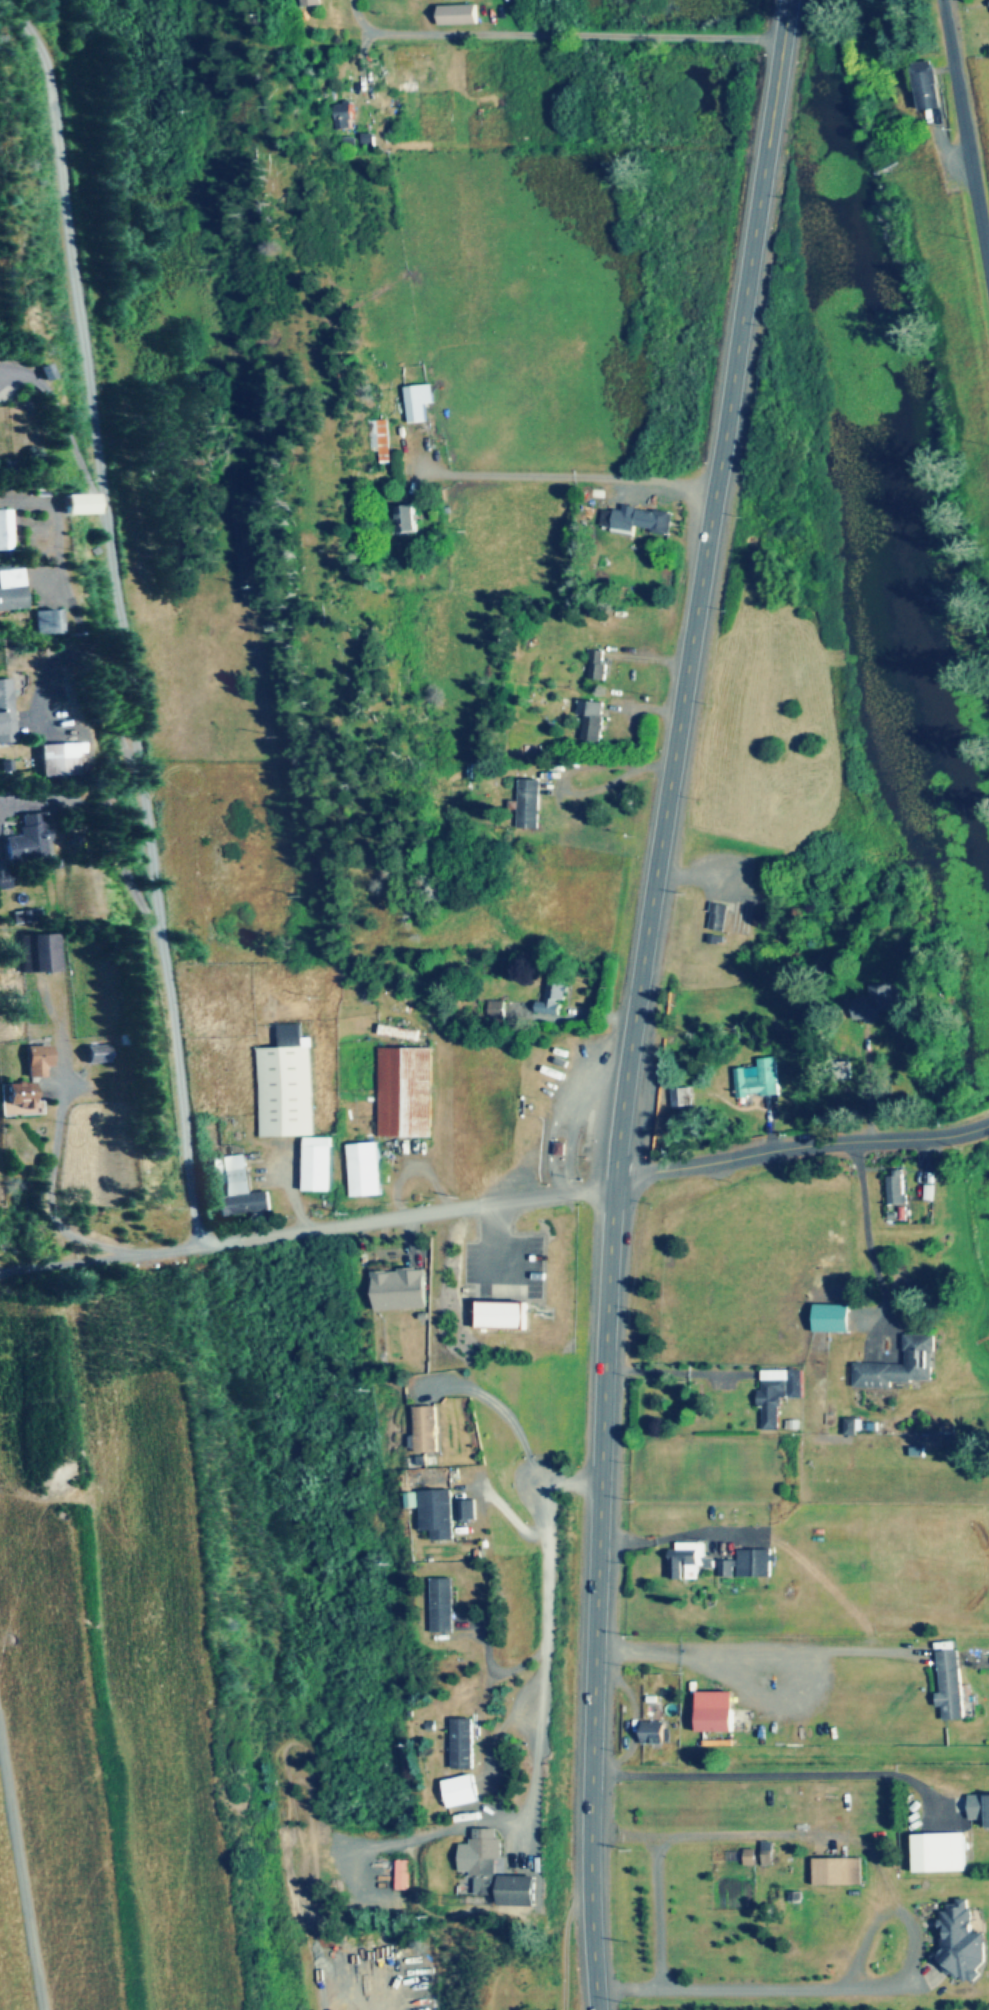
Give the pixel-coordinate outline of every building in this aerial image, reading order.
[(478,5),(438,5),(438,24),(478,24),(478,5)] [(937,109),(931,61),(909,64),(915,111),(937,109)] [(332,129),(351,129),(351,103),(332,103),(332,129)] [(361,146),(374,146),(374,134),(361,134),(361,146)] [(408,423),(426,421),(424,403),(434,402),(431,382),(403,386),(408,423)] [(368,419),(368,451),(377,451),(377,464),(387,464),(387,419),(368,419)] [(391,533),(414,532),(413,504),(390,505),(391,533)] [(672,513),(613,508),(612,532),(637,534),(638,530),(670,533),(672,513)] [(10,549),(10,509),(0,509),(0,549),(10,549)] [(0,570),(0,611),(25,609),(21,568),(0,570)] [(34,634),(57,633),(56,610),(33,610),(34,634)] [(607,651),(588,651),(588,681),(607,681),(607,651)] [(14,741),(11,678),(0,679),(0,742),(14,741)] [(605,702),(579,700),(578,716),(584,716),(583,742),(603,743),(605,702)] [(39,743),(40,775),(77,775),(77,753),(83,752),(83,742),(39,743)] [(541,780),(520,780),(520,829),(541,829),(541,780)] [(3,837),(5,859),(50,855),(47,812),(20,814),(21,836),(3,837)] [(729,906),(713,903),(708,930),(724,933),(729,906)] [(61,971),(61,934),(21,935),(22,972),(61,971)] [(547,1003),(539,1002),(538,1013),(564,1015),(568,975),(550,973),(547,1003)] [(853,999),(853,1021),(883,1021),(883,1012),(894,1012),(894,985),(870,985),(871,999),(853,999)] [(311,1136),(310,1046),(302,1046),(301,1024),(277,1025),(277,1047),(256,1048),(257,1137),(311,1136)] [(50,1067),(50,1045),(25,1045),(25,1076),(45,1076),(45,1067),(50,1067)] [(379,1137),(431,1137),(431,1047),(379,1047),(379,1137)] [(85,1063),(105,1063),(105,1053),(85,1053),(85,1063)] [(738,1098),(780,1094),(777,1057),(758,1059),(758,1067),(735,1069),(738,1098)] [(692,1088),(673,1088),(673,1106),(692,1106),(692,1088)] [(29,1106),(29,1092),(1,1092),(1,1106),(29,1106)] [(382,1195),(378,1141),(347,1143),(351,1197),(382,1195)] [(331,1191),(331,1145),(302,1145),(302,1191),(331,1191)] [(244,1155),(215,1158),(220,1197),(219,1197),(221,1216),(271,1210),(269,1191),(249,1193),(244,1155)] [(906,1204),(906,1171),(889,1171),(889,1204),(906,1204)] [(373,1271),(375,1311),(428,1308),(426,1269),(373,1271)] [(520,1292),(524,1292),(523,1285),(496,1286),(496,1303),(520,1302),(520,1292)] [(813,1332),(849,1332),(849,1304),(813,1304),(813,1332)] [(935,1335),(906,1335),(905,1364),(854,1364),(854,1387),(892,1388),(892,1381),(934,1382),(935,1335)] [(803,1370),(761,1370),(761,1430),(779,1430),(779,1398),(803,1398),(803,1370)] [(439,1405),(416,1405),(416,1452),(439,1452),(439,1405)] [(856,1419),(846,1419),(846,1434),(856,1434),(856,1419)] [(453,1490),(407,1491),(408,1508),(422,1507),(423,1531),(433,1530),(434,1540),(455,1540),(453,1490)] [(461,1500),(461,1521),(478,1521),(478,1500),(461,1500)] [(738,1550),(738,1560),(719,1560),(719,1577),(772,1577),(771,1549),(738,1550)] [(698,1555),(670,1555),(670,1579),(698,1579),(698,1555)] [(433,1578),(433,1633),(455,1633),(455,1578),(433,1578)] [(960,1649),(936,1651),(940,1708),(942,1708),(943,1720),(964,1719),(960,1649)] [(695,1733),(732,1733),(732,1709),(695,1709),(695,1733)] [(453,1720),(454,1768),(474,1767),(473,1720),(453,1720)] [(658,1732),(642,1732),(642,1744),(666,1744),(666,1724),(658,1724),(658,1732)] [(474,1775),(444,1780),(448,1807),(478,1803),(474,1775)] [(988,1828),(988,1795),(968,1795),(968,1819),(985,1819),(985,1828),(988,1828)] [(964,1834),(914,1834),(914,1872),(964,1871),(964,1834)] [(500,1839),(472,1839),(471,1899),(497,1899),(497,1906),(536,1907),(537,1876),(499,1875),(500,1839)] [(849,1885),(849,1858),(812,1858),(813,1885),(849,1885)] [(788,1892),(788,1929),(803,1929),(802,1892),(788,1892)] [(941,1977),(983,1976),(982,1932),(971,1933),(971,1899),(947,1900),(947,1911),(939,1911),(941,1977)]
